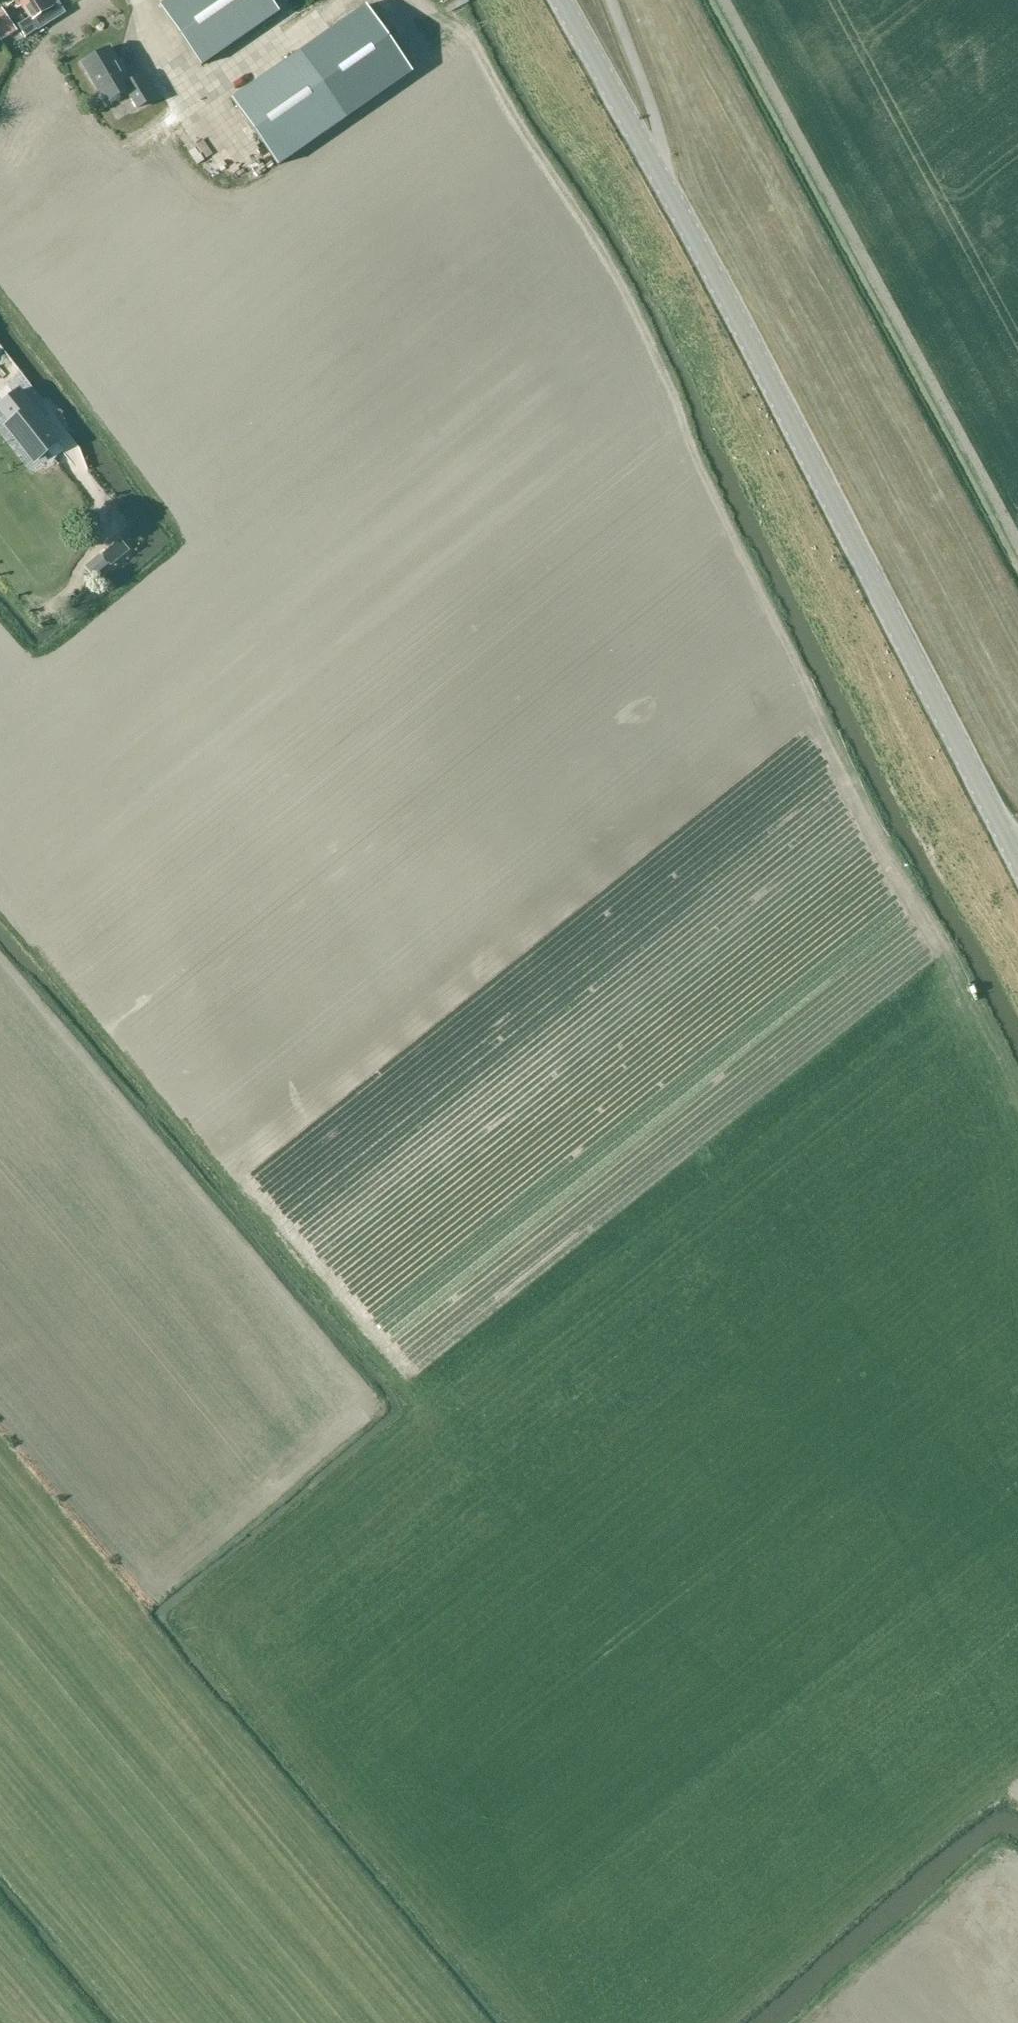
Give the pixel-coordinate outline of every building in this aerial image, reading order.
[(39,30),(67,13),(59,0),(19,0),(30,17),(19,24),(27,37),(38,30),(39,30)] [(279,12),(271,0),(169,0),(160,6),(201,66),(279,12)] [(371,4),(301,51),(346,115),(414,69),(371,4)] [(0,10),(0,28),(11,21),(2,8),(0,10)] [(110,48),(83,64),(108,105),(127,94),(138,110),(155,101),(141,76),(131,81),(110,48)] [(346,117),(301,51),(232,99),(277,165),(346,117)] [(0,399),(0,403),(8,414),(1,419),(32,460),(58,444),(21,388),(0,399)] [(100,555),(86,567),(94,577),(109,566),(100,555)] [(107,586),(119,577),(111,567),(99,577),(107,586)]
